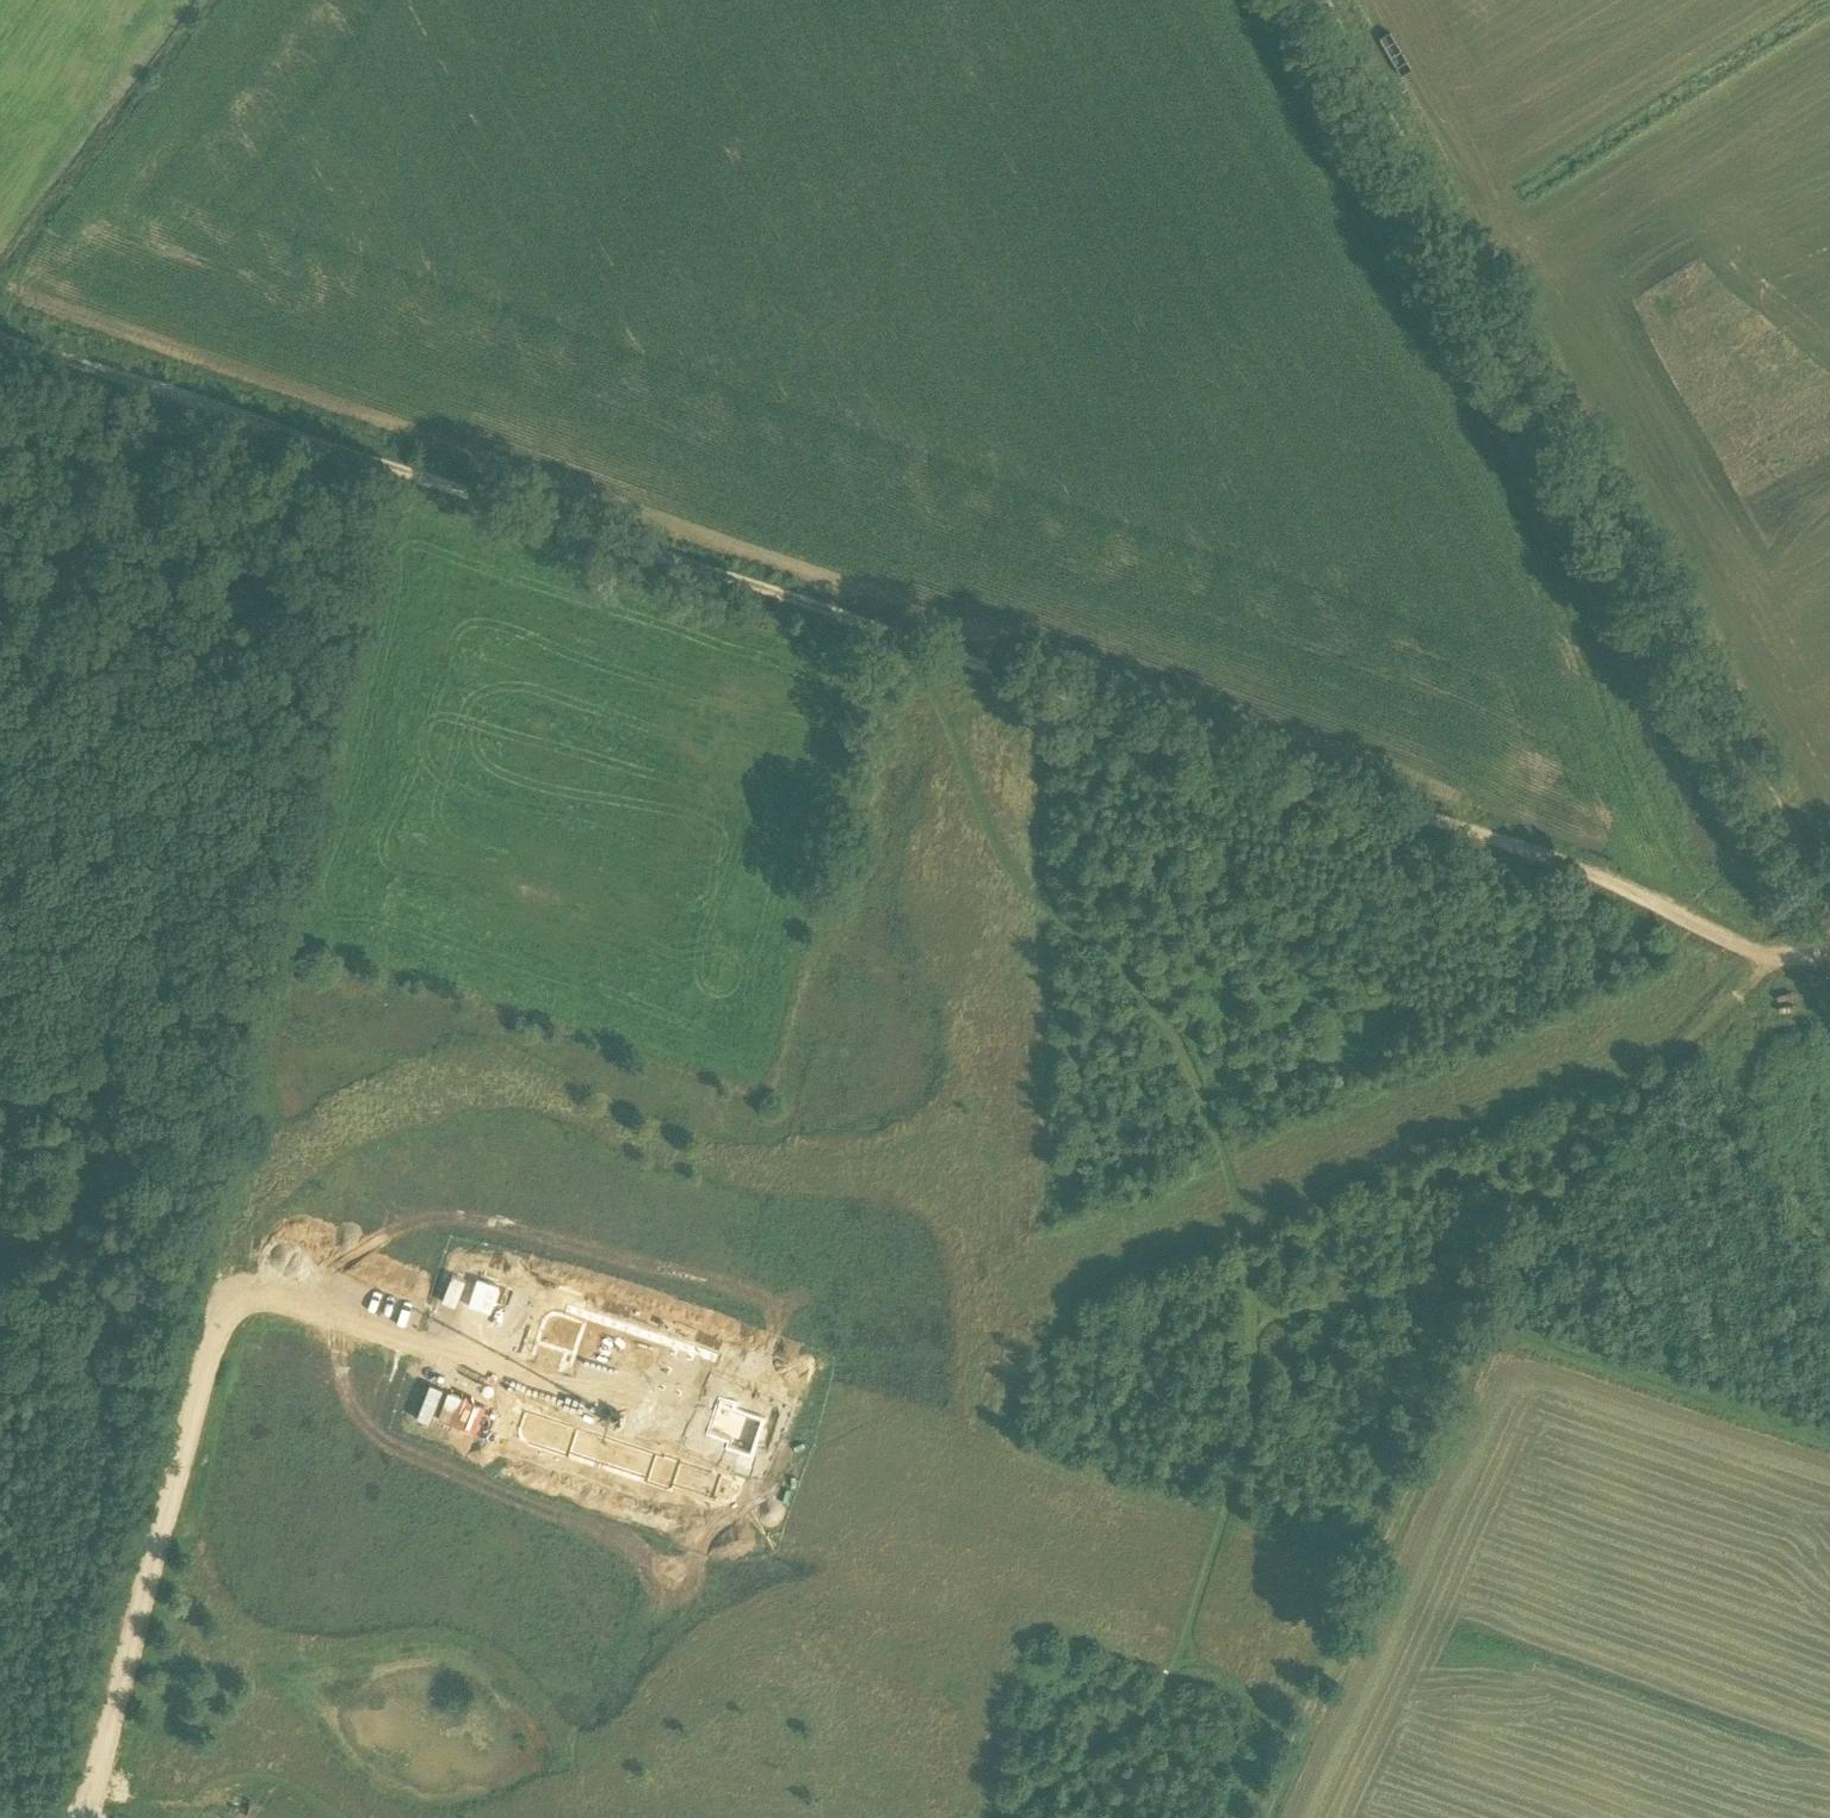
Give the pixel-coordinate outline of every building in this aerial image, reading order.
[(557,1372),(565,1374),(579,1328),(549,1318),(547,1318),(545,1318),(544,1318),(542,1318),(540,1319),(539,1320),(537,1321),(536,1323),(536,1324),(517,1384),(550,1395),(557,1372)] [(731,1506),(732,1504),(758,1422),(737,1415),(745,1388),(746,1386),(746,1384),(746,1382),(745,1380),(744,1378),(743,1377),(742,1375),(740,1374),(738,1373),(737,1372),(700,1361),(688,1400),(711,1407),(690,1473),(516,1419),(511,1434),(511,1437),(511,1439),(511,1441),(511,1444),(512,1446),(513,1448),(515,1450),(517,1452),(519,1453),(521,1455),(664,1500),(665,1500),(665,1499),(666,1499),(667,1495),(718,1511),(720,1511),(722,1511),(724,1510),(726,1510),(728,1508),(730,1507),(731,1506)]
